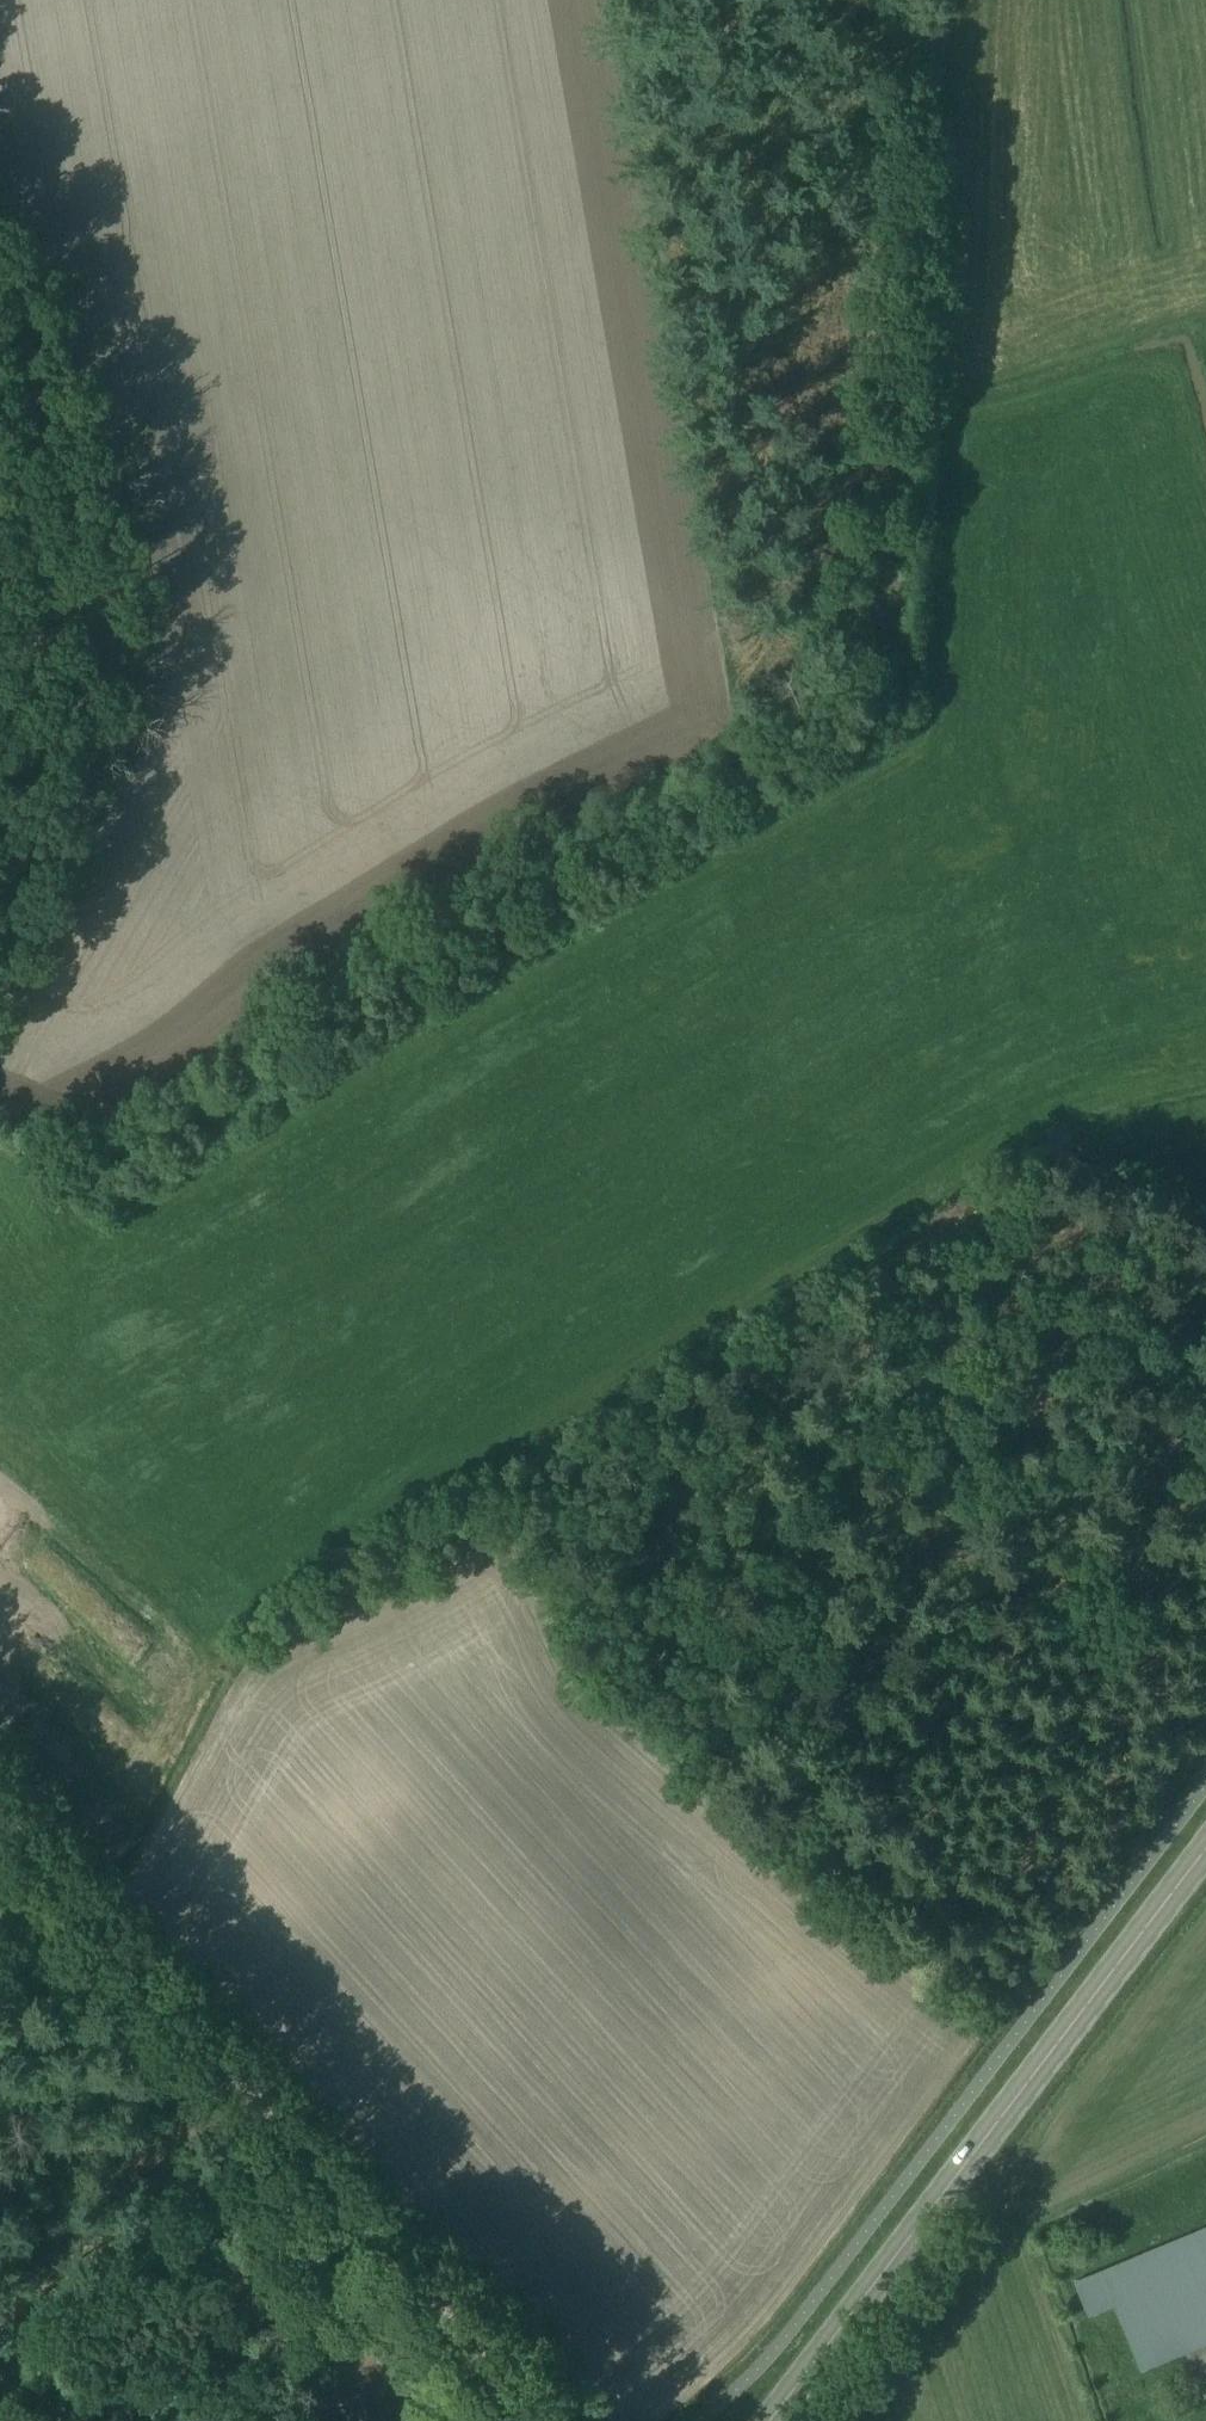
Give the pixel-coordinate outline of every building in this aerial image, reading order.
[(1087,2317),(1113,2306),(1140,2372),(1185,2353),(1204,2398),(1205,2397),(1205,2227),(1088,2280),(1084,2270),(1072,2275),(1076,2285),(1074,2286),(1087,2317)]
